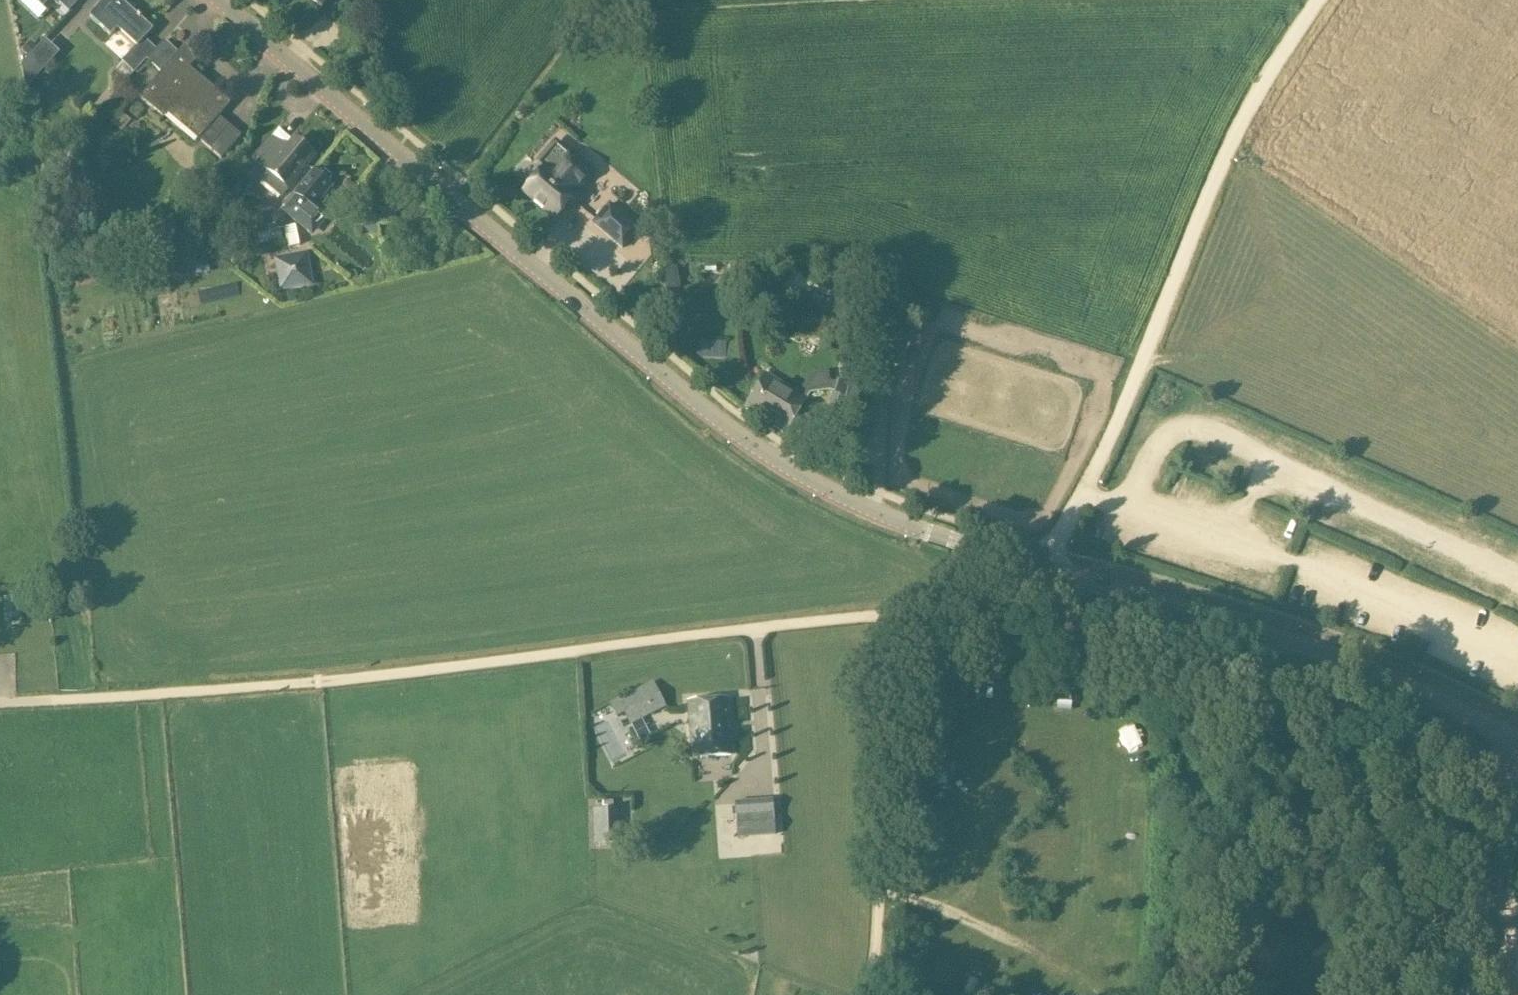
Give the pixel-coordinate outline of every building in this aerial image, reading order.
[(57,5),(59,2),(68,12),(79,0),(52,0),(57,5)] [(147,60),(157,49),(145,38),(152,30),(120,0),(106,0),(90,17),(111,36),(117,29),(137,47),(123,62),(135,73),(147,60)] [(19,66),(34,81),(62,54),(47,39),(19,66)] [(165,40),(157,49),(147,60),(163,73),(141,99),(164,118),(167,114),(198,140),(230,103),(189,69),(198,58),(185,47),(179,53),(165,40)] [(73,46),(34,85),(45,97),(64,78),(73,88),(94,67),(73,46)] [(230,126),(210,149),(222,159),(242,136),(230,126)] [(266,171),(268,172),(261,181),(281,198),(315,157),(295,140),(286,150),(284,149),(266,171)] [(542,173),(523,195),(554,221),(565,208),(572,200),(579,206),(586,198),(579,192),(595,173),(569,152),(568,153),(563,148),(556,142),(534,166),(542,173)] [(323,170),(320,174),(316,171),(284,211),(312,234),(331,211),(321,203),(335,186),(329,181),(332,177),(323,170)] [(609,204),(593,223),(623,248),(639,229),(609,204)] [(274,258),(280,293),(315,287),(309,252),(274,258)] [(721,355),(721,342),(703,341),(702,354),(721,355)] [(829,406),(831,407),(830,410),(833,412),(819,435),(840,448),(855,423),(848,419),(850,413),(857,415),(865,387),(837,379),(836,383),(830,381),(829,371),(810,374),(799,394),(766,374),(745,408),(786,433),(807,399),(810,394),(830,391),(833,392),(829,406)] [(617,718),(624,714),(629,725),(665,707),(653,682),(610,704),(617,718)] [(731,755),(727,699),(689,702),(693,758),(731,755)] [(737,839),(776,836),(774,798),(735,801),(737,839)] [(619,845),(618,810),(593,811),(594,846),(619,845)]
